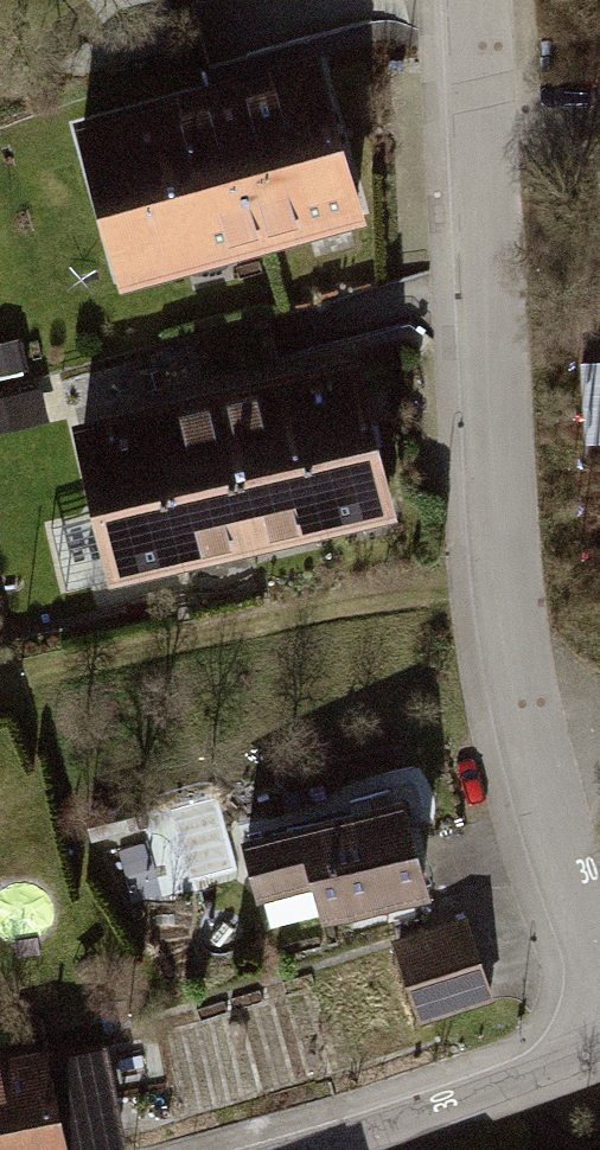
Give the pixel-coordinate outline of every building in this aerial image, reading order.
[(87,106),(132,280),(378,217),(333,43),(87,106)] [(341,519),(414,503),(377,341),(304,358),(341,519)] [(267,536),(341,519),(304,358),(231,374),(267,536)] [(194,553),(267,536),(231,374),(157,391),(194,553)] [(2,431),(68,414),(60,381),(0,396),(0,423),(2,431)] [(121,569),(194,553),(157,391),(84,407),(121,569)] [(251,841),(272,928),(426,891),(404,804),(251,841)] [(398,943),(423,1020),(490,998),(466,922),(398,943)] [(68,1149),(130,1149),(107,1044),(49,1056),(68,1149)] [(49,1056),(0,1066),(0,1149),(68,1149),(49,1056)]
